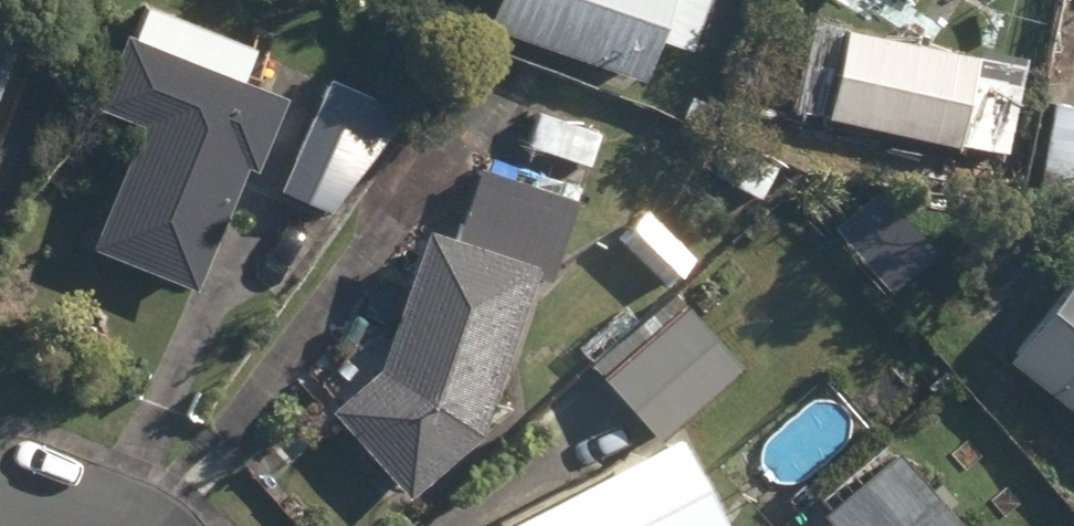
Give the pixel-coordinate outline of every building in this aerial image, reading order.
[(649,78),(662,41),(695,51),(713,0),(501,0),(492,25),(649,78)] [(1018,42),(1026,0),(936,0),(932,26),(1018,42)] [(23,27),(0,18),(0,85),(23,27)] [(834,119),(963,145),(981,56),(976,54),(977,48),(943,40),(942,47),(852,29),(834,119)] [(95,247),(200,291),(248,176),(334,210),(413,108),(271,50),(258,81),(150,37),(120,112),(146,124),(95,247)] [(685,116),(716,129),(725,108),(694,95),(685,116)] [(1073,191),(1073,104),(1057,101),(1042,186),(1073,191)] [(531,145),(592,165),(603,134),(542,112),(531,145)] [(705,171),(765,198),(780,165),(720,138),(705,171)] [(337,413),(414,499),(489,432),(543,263),(560,268),(582,200),(485,168),(463,237),(432,226),(388,368),(337,413)] [(836,230),(895,293),(941,251),(883,187),(836,230)] [(622,243),(669,286),(694,259),(649,215),(622,243)] [(1052,250),(1035,271),(987,232),(973,252),(960,242),(941,268),(977,298),(972,304),(1025,346),(1014,359),(1073,407),(1073,268),(1052,250)] [(608,380),(662,441),(745,366),(691,306),(608,380)] [(585,353),(595,365),(642,325),(631,313),(585,353)] [(685,433),(572,494),(566,480),(498,517),(503,525),(735,525),(685,433)] [(836,525),(968,525),(904,450),(900,455),(887,440),(819,498),(832,513),(828,516),(836,525)]
